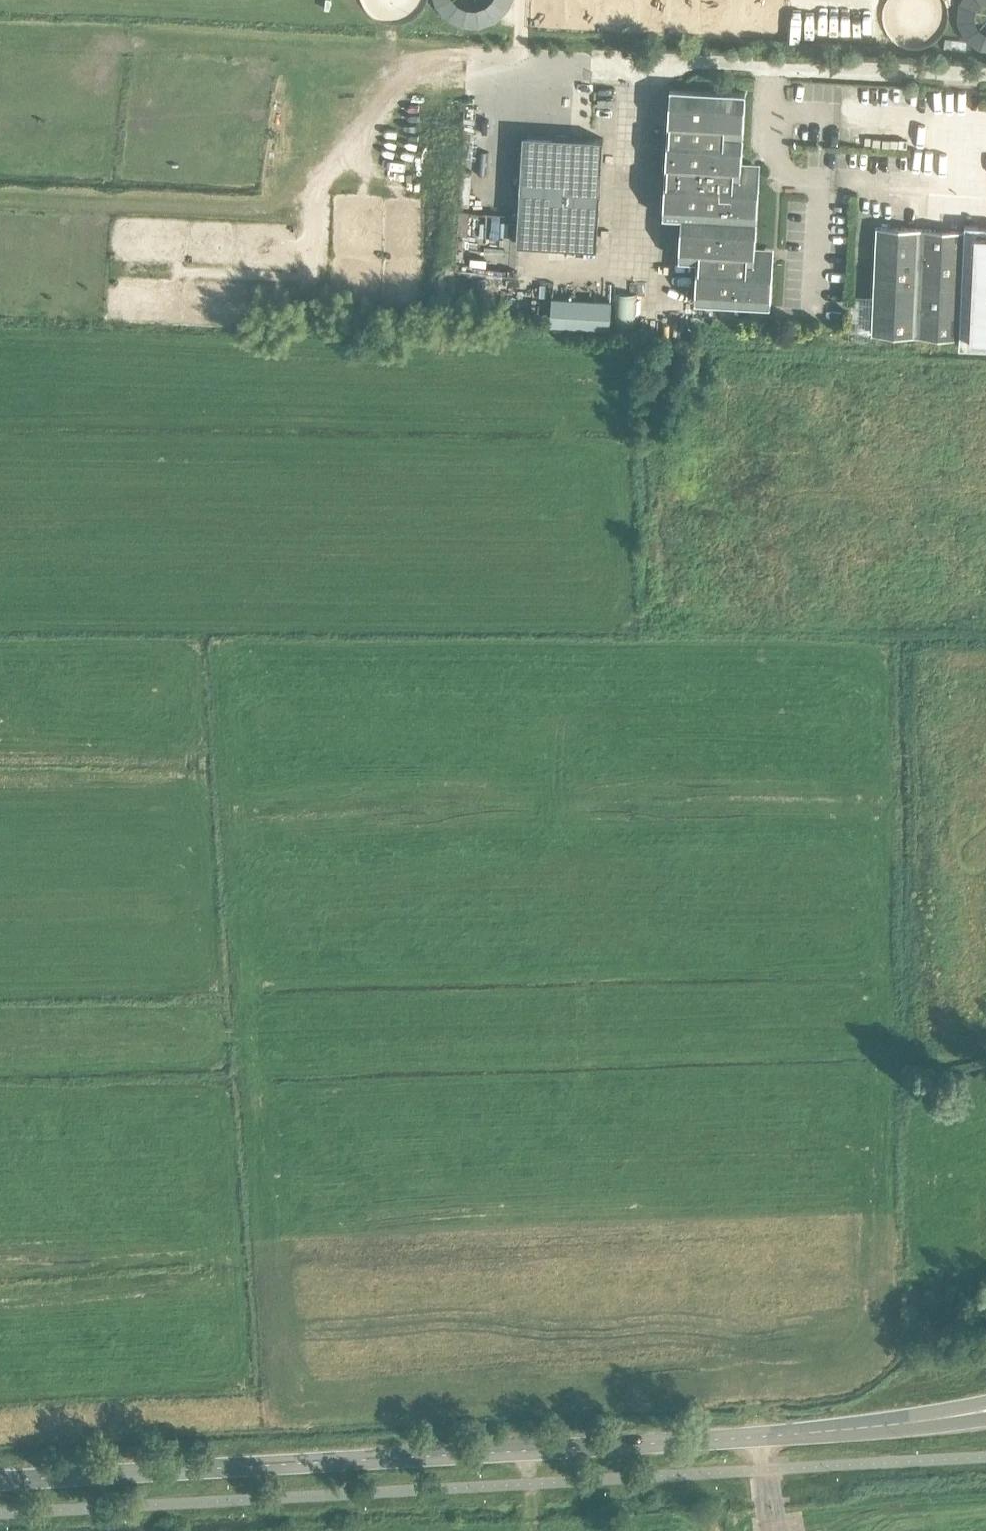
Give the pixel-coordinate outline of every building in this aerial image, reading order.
[(746,92),(670,87),(663,215),(681,216),(679,258),(697,259),(695,301),(771,305),(773,261),(755,260),(760,177),(752,176),(753,170),(746,163),(742,163),(746,92)] [(524,133),(518,242),(597,247),(604,137),(524,133)] [(878,227),(874,334),(963,337),(962,345),(985,346),(985,225),(953,224),(953,229),(878,227)] [(612,300),(552,296),(550,325),(610,329),(612,300)]
